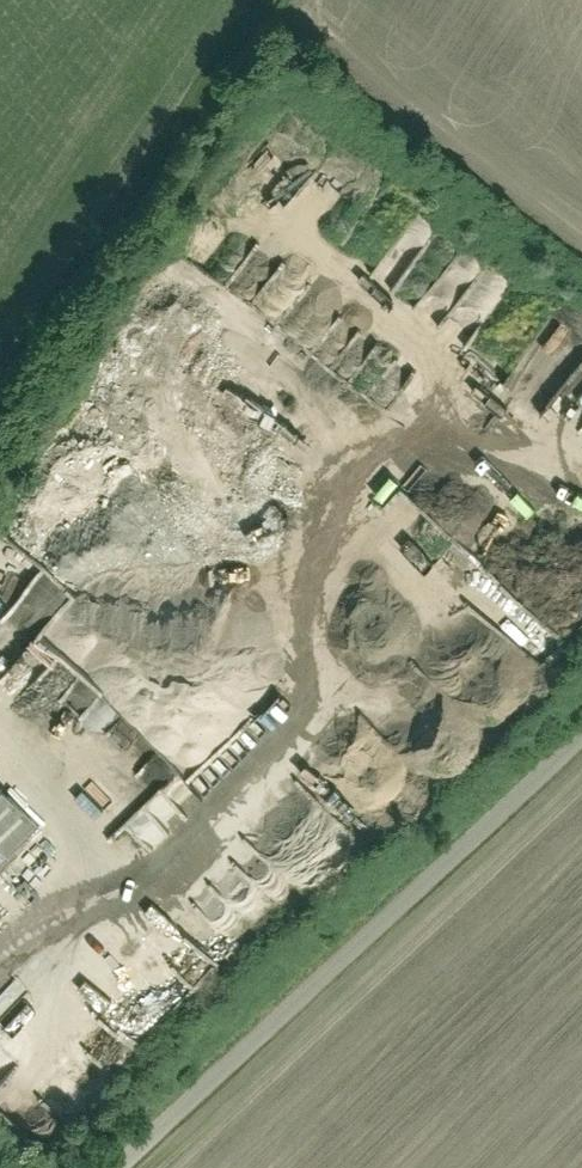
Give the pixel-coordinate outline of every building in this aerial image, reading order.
[(522,373),(534,385),(514,407),(524,417),(516,425),(522,431),(581,369),(581,363),(573,354),(580,346),(563,330),(522,373)] [(563,413),(579,386),(569,381),(554,407),(563,413)] [(176,547),(157,571),(167,579),(186,555),(176,547)] [(103,561),(112,574),(130,562),(120,548),(103,561)] [(271,651),(249,678),(270,696),(293,669),(271,651)] [(31,695),(19,701),(29,720),(41,714),(31,695)] [(37,821),(0,784),(0,857),(37,821)] [(124,818),(148,836),(161,818),(137,800),(124,818)] [(97,810),(86,819),(97,833),(108,824),(97,810)] [(189,895),(170,911),(212,962),(229,948),(223,941),(241,927),(239,925),(266,903),(225,853),(201,873),(218,893),(212,898),(201,885),(189,895)] [(11,1117),(37,1144),(56,1126),(29,1099),(11,1117)]
